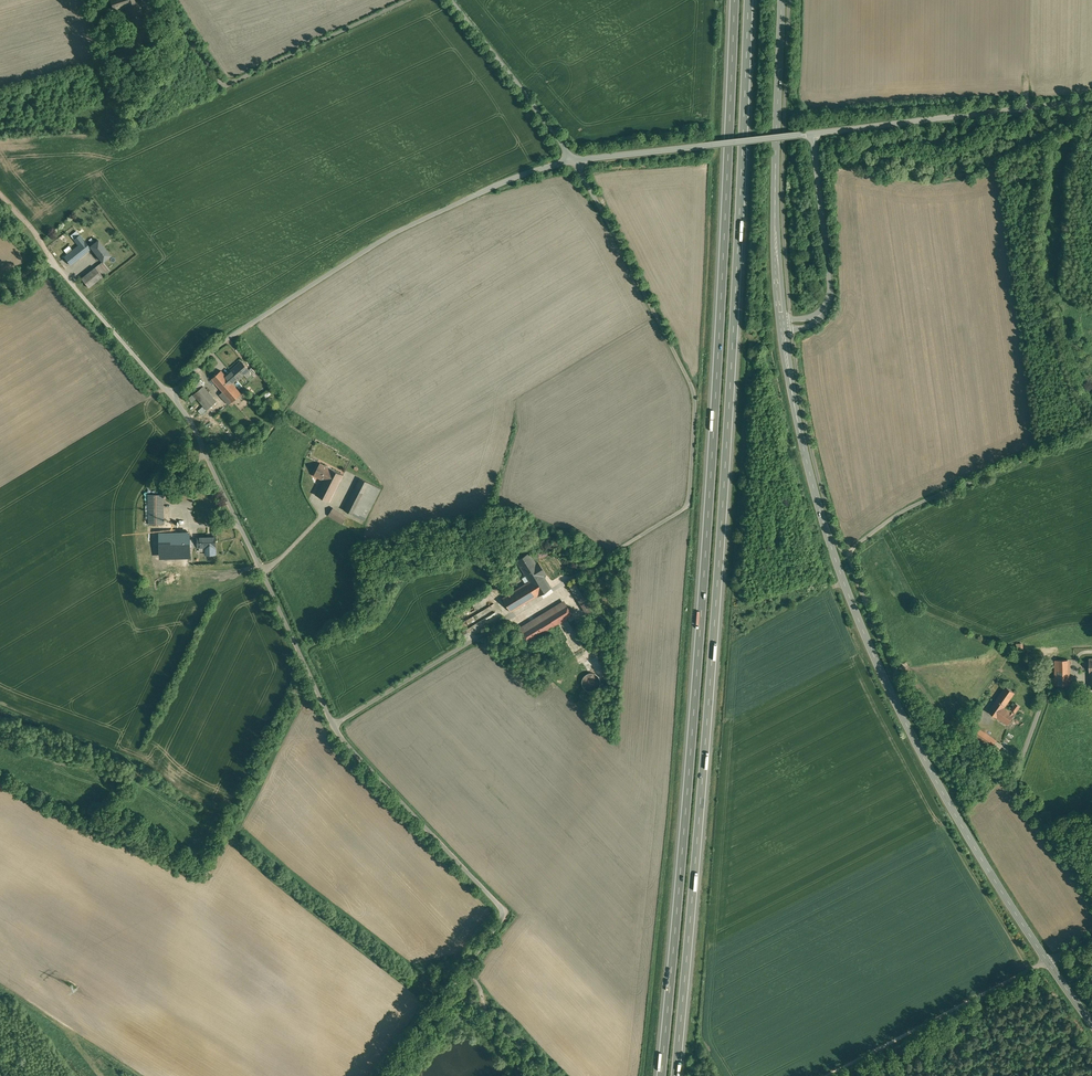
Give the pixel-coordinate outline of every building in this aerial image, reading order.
[(114,10),(125,7),(123,0),(111,0),(114,10)] [(125,7),(132,26),(145,22),(138,0),(123,0),(125,7)] [(79,245),(65,257),(71,265),(91,248),(89,247),(80,235),(74,239),(79,245)] [(103,246),(99,249),(94,243),(89,247),(91,248),(92,248),(95,252),(103,261),(110,255),(103,246)] [(106,273),(99,264),(95,267),(103,276),(106,273)] [(95,267),(81,278),(89,287),(103,276),(95,267)] [(242,361),(231,371),(232,371),(226,376),(231,381),(236,376),(238,379),(249,370),(242,361)] [(226,376),(221,370),(212,379),(232,402),(241,394),(226,376)] [(217,401),(203,386),(194,394),(207,409),(217,401)] [(198,410),(201,415),(207,410),(203,406),(198,410)] [(320,463),(314,475),(323,480),(329,468),(320,463)] [(344,475),(329,468),(323,480),(316,495),(319,496),(330,502),(344,475)] [(353,492),(344,510),(364,520),(381,488),(360,478),(354,490),(353,492)] [(163,488),(147,489),(148,525),(164,524),(163,488)] [(347,517),(333,508),(328,515),(342,524),(347,517)] [(180,529),(164,530),(164,544),(177,544),(178,564),(191,563),(190,539),(190,529),(180,529)] [(215,537),(207,537),(198,537),(198,539),(190,539),(190,547),(205,547),(205,554),(216,554),(215,536),(215,537)] [(165,553),(159,553),(155,553),(156,568),(160,568),(165,568),(165,553)] [(536,564),(529,553),(517,560),(529,579),(527,580),(528,582),(542,574),(536,564),(537,564),(536,563),(536,564)] [(474,555),(461,558),(462,563),(475,561),(474,555)] [(528,582),(502,598),(511,612),(538,595),(539,596),(551,588),(543,576),(544,575),(543,575),(542,574),(528,582)] [(589,596),(579,579),(569,585),(580,602),(589,596)] [(564,600),(519,628),(528,642),(558,624),(567,619),(573,615),(564,600)] [(474,625),(462,631),(465,637),(501,617),(498,611),(494,612),(492,609),(496,607),(494,604),(472,616),(474,620),(472,621),(474,625)] [(584,647),(567,619),(558,624),(567,639),(565,641),(573,654),(584,647)] [(1067,660),(1055,660),(1055,678),(1052,678),(1052,685),(1063,685),(1063,686),(1064,686),(1064,685),(1070,685),(1070,677),(1068,677),(1067,660)] [(1006,686),(996,701),(1005,707),(1015,693),(1006,686)] [(1005,707),(996,701),(989,712),(1007,725),(1020,706),(1016,703),(1010,710),(1005,707)] [(999,742),(977,728),(971,737),(992,751),(999,742)]
